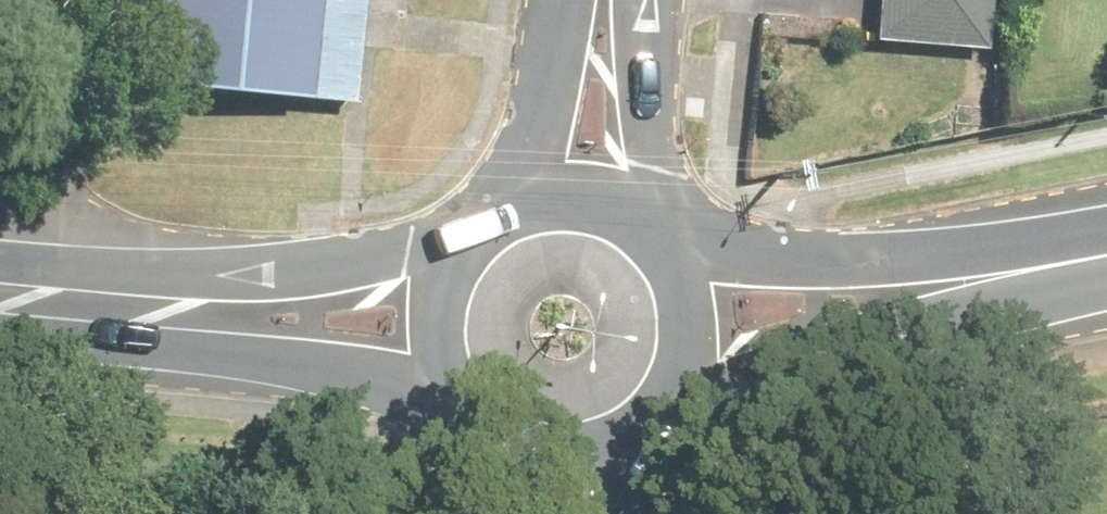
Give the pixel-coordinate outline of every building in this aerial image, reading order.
[(148,90),(348,104),(357,0),(156,0),(148,90)] [(806,85),(920,92),(926,0),(811,0),(806,85)]
